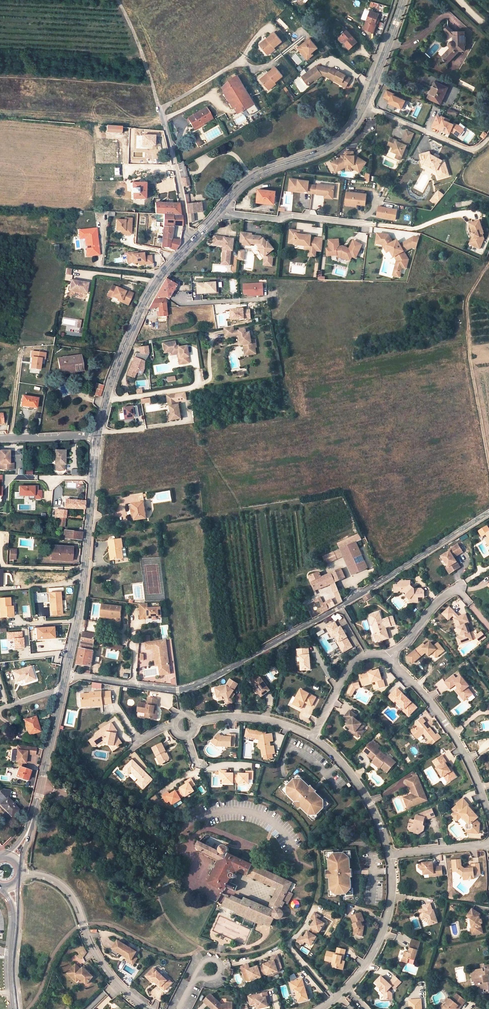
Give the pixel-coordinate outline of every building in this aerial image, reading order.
[(376,24),(377,20),(378,18),(379,14),(371,11),(364,29),(374,32),(377,24),(376,24)] [(446,29),(455,38),(454,40),(453,41),(452,41),(451,41),(451,42),(450,43),(450,44),(450,45),(450,46),(450,47),(451,47),(442,57),(448,62),(457,53),(458,54),(461,51),(461,50),(465,50),(464,31),(454,32),(448,26),(446,29)] [(357,42),(347,31),(339,38),(344,42),(345,42),(347,45),(346,45),(350,49),(357,42)] [(274,33),(260,45),(267,53),(273,49),(271,47),(280,40),(274,33)] [(310,38),(304,43),(304,42),(297,48),(306,60),(313,55),(312,52),(317,48),(310,38)] [(341,84),(346,87),(350,80),(345,77),(346,75),(332,67),(330,69),(317,65),(302,77),(308,85),(314,80),(315,80),(322,75),(327,76),(335,81),(336,79),(342,82),(341,84)] [(275,68),(261,79),(267,88),(274,83),(272,81),(280,75),(275,68)] [(226,87),(240,111),(255,102),(239,75),(232,78),(226,87)] [(448,87),(435,82),(433,87),(432,90),(433,91),(430,98),(440,103),(448,87)] [(384,96),(390,99),(387,107),(394,110),(396,105),(404,109),(408,101),(394,94),(395,93),(387,90),(384,96)] [(187,118),(193,128),(203,122),(204,124),(212,119),(206,108),(187,118)] [(449,121),(450,119),(442,116),(442,117),(438,115),(433,126),(440,129),(441,128),(445,130),(446,132),(450,133),(451,131),(454,132),(459,136),(463,129),(458,124),(454,122),(454,123),(449,121)] [(406,145),(408,146),(412,136),(405,133),(401,142),(397,140),(397,139),(391,137),(388,144),(393,147),(391,150),(397,153),(395,157),(400,160),(406,145)] [(169,165),(171,165),(168,150),(162,151),(165,162),(169,162),(169,165)] [(347,154),(345,154),(345,156),(341,156),(341,158),(334,161),(338,168),(346,164),(351,164),(361,170),(366,162),(354,154),(354,151),(347,150),(347,154)] [(438,157),(434,154),(430,152),(429,150),(420,153),(420,154),(423,162),(424,162),(437,169),(440,176),(449,173),(444,158),(442,158),(438,157)] [(189,185),(188,178),(188,177),(186,177),(184,166),(183,161),(177,164),(182,186),(189,185)] [(351,167),(360,172),(361,170),(351,164),(346,164),(338,168),(334,161),(332,163),(336,172),(346,167),(346,171),(351,171),(351,167)] [(293,187),(294,178),(291,178),(289,191),(302,193),(302,191),(299,190),(299,188),(293,187)] [(299,179),(294,178),(293,187),(299,188),(299,190),(302,191),(309,192),(313,193),(314,184),(310,184),(310,181),(299,179)] [(144,200),(144,184),(131,183),(132,199),(144,200)] [(319,185),(314,184),(313,193),(317,193),(317,194),(326,195),(326,194),(334,195),(335,186),(319,184),(319,185)] [(433,194),(439,199),(444,193),(438,188),(433,194)] [(258,201),(274,203),(276,191),(259,189),(258,201)] [(346,201),(357,202),(357,204),(365,205),(367,194),(347,191),(346,201)] [(184,195),(186,203),(188,222),(193,221),(192,213),(201,212),(200,203),(189,204),(188,194),(184,195)] [(175,202),(175,204),(158,203),(158,202),(154,201),(154,203),(155,214),(163,215),(180,215),(178,204),(178,200),(176,200),(176,202),(175,202)] [(106,212),(124,213),(134,213),(133,207),(129,207),(129,205),(107,205),(106,212)] [(397,209),(381,207),(380,217),(395,219),(397,209)] [(163,233),(162,246),(170,247),(176,250),(179,245),(180,241),(171,239),(172,226),(173,224),(182,225),(182,216),(180,215),(163,215),(163,227),(163,233)] [(121,231),(124,231),(124,234),(131,234),(132,219),(125,218),(125,220),(116,220),(116,231),(121,231)] [(482,235),(477,222),(468,226),(471,235),(472,238),(473,241),(470,247),(478,250),(483,240),(481,236),(482,235)] [(96,243),(99,243),(97,228),(79,230),(80,236),(88,235),(88,240),(91,239),(91,242),(86,243),(88,255),(100,253),(99,246),(96,246),(96,243)] [(312,236),(300,234),(300,231),(290,230),(288,242),(292,243),(292,244),(306,246),(305,250),(309,251),(316,252),(322,252),(323,239),(312,237),(312,236)] [(260,241),(258,238),(246,236),(246,234),(240,234),(239,246),(243,246),(244,242),(251,243),(250,246),(256,246),(260,251),(259,251),(264,258),(263,260),(264,261),(264,263),(267,263),(266,267),(272,268),(273,258),(271,258),(267,254),(267,252),(270,250),(265,244),(264,245),(262,242),(261,240),(260,241)] [(88,235),(80,236),(80,238),(85,237),(86,243),(91,242),(91,239),(88,240),(88,235)] [(401,245),(399,242),(394,244),(390,236),(378,235),(377,245),(384,246),(388,253),(390,252),(394,259),(395,258),(397,261),(393,276),(399,277),(401,269),(406,270),(408,259),(404,252),(401,245)] [(231,251),(233,251),(234,240),(224,239),(225,237),(214,236),(213,244),(224,246),(222,260),(230,261),(231,251)] [(413,247),(416,237),(401,245),(404,252),(413,247)] [(328,249),(328,255),(337,255),(337,256),(346,259),(349,255),(356,258),(358,253),(357,253),(361,244),(353,241),(350,249),(344,246),(340,247),(339,240),(330,240),(331,249),(328,249)] [(259,251),(257,253),(264,263),(263,267),(266,267),(267,263),(264,263),(264,261),(263,260),(264,258),(259,251)] [(138,256),(135,256),(135,253),(126,254),(127,261),(132,261),(133,265),(144,263),(144,265),(152,264),(150,257),(143,258),(142,255),(138,256)] [(158,307),(157,303),(165,302),(164,297),(167,299),(169,296),(175,285),(165,279),(160,288),(158,291),(155,296),(148,308),(158,307)] [(73,280),(71,290),(87,293),(88,283),(73,280)] [(215,293),(214,283),(197,284),(197,294),(209,293),(215,293)] [(245,295),(248,295),(249,297),(264,296),(263,284),(244,285),(245,295)] [(121,290),(112,285),(108,294),(123,301),(123,303),(128,305),(133,294),(125,290),(125,291),(121,290)] [(107,295),(123,303),(123,301),(108,294),(107,295)] [(165,307),(165,302),(157,303),(158,307),(159,317),(166,316),(165,307)] [(244,308),(231,309),(232,319),(251,318),(250,309),(244,309),(244,308)] [(235,330),(234,325),(224,327),(226,337),(236,335),(235,330)] [(251,341),(250,335),(245,336),(244,330),(239,331),(239,335),(240,341),(243,340),(244,345),(243,345),(244,352),(245,353),(248,356),(255,355),(254,348),(257,348),(255,340),(253,340),(253,343),(251,344),(248,344),(247,341),(251,341)] [(180,359),(181,366),(189,365),(187,354),(184,355),(183,348),(178,349),(178,347),(175,347),(174,343),(162,344),(164,353),(169,352),(169,354),(169,357),(178,356),(178,360),(180,359)] [(137,369),(142,369),(142,364),(143,361),(144,361),(148,354),(147,346),(139,347),(140,352),(136,353),(127,375),(134,377),(137,371),(137,369)] [(31,357),(32,357),(30,368),(39,370),(41,359),(45,359),(46,353),(32,351),(31,357)] [(73,369),(74,372),(83,371),(81,355),(58,358),(59,371),(73,369)] [(95,395),(100,396),(103,385),(96,383),(94,388),(96,389),(95,395)] [(168,394),(167,395),(169,405),(170,406),(172,415),(168,415),(169,420),(181,418),(178,401),(187,399),(185,392),(168,394)] [(28,407),(36,408),(38,398),(23,396),(21,405),(28,407)] [(123,418),(132,416),(133,418),(137,417),(136,408),(132,409),(132,406),(121,408),(123,418)] [(10,463),(10,458),(0,458),(0,464),(3,464),(3,469),(5,470),(11,470),(14,470),(14,463),(10,463)] [(64,458),(54,458),(54,465),(55,465),(55,470),(63,470),(63,465),(64,465),(64,458)] [(38,487),(20,486),(19,495),(34,495),(34,498),(41,498),(41,490),(38,490),(38,487)] [(65,508),(85,509),(85,501),(65,499),(65,508)] [(132,505),(133,509),(132,510),(133,516),(134,515),(134,521),(146,519),(144,503),(132,505)] [(55,519),(59,517),(65,518),(66,511),(56,509),(55,519)] [(480,532),(482,536),(488,532),(488,529),(488,527),(480,532)] [(63,538),(81,540),(82,533),(64,530),(63,538)] [(361,538),(359,533),(338,543),(340,548),(361,538)] [(122,539),(110,541),(111,549),(111,550),(112,549),(113,560),(127,558),(126,546),(123,547),(122,539)] [(356,543),(341,549),(344,556),(352,574),(367,568),(356,543)] [(449,565),(453,572),(461,566),(455,557),(463,552),(458,544),(449,550),(451,552),(443,557),(449,565)] [(71,560),(72,554),(70,554),(70,552),(70,551),(70,550),(71,550),(71,549),(71,547),(52,546),(52,559),(71,560)] [(344,556),(341,549),(333,553),(336,559),(344,556)] [(333,553),(324,557),(327,563),(336,559),(333,553)] [(320,572),(309,577),(314,589),(321,586),(321,588),(331,584),(336,582),(346,578),(341,569),(322,577),(320,572)] [(409,600),(409,603),(414,603),(414,598),(418,598),(424,598),(424,593),(421,590),(414,590),(411,586),(411,581),(401,581),(399,583),(399,586),(395,586),(394,591),(397,591),(398,590),(401,590),(402,591),(405,592),(408,594),(406,596),(409,600)] [(336,582),(331,584),(334,593),(339,591),(336,582)] [(334,593),(339,604),(343,601),(339,591),(334,593)] [(51,602),(51,611),(61,610),(60,593),(48,594),(49,602),(51,602)] [(10,607),(9,598),(0,599),(0,618),(9,617),(8,607),(10,607)] [(147,604),(140,604),(141,616),(148,615),(148,619),(162,618),(161,608),(148,609),(147,604)] [(122,607),(102,605),(101,616),(114,617),(114,619),(112,627),(120,628),(121,618),(122,607)] [(452,608),(444,614),(449,620),(457,614),(452,608)] [(383,620),(380,611),(369,614),(372,624),(375,624),(377,633),(374,634),(375,641),(388,638),(385,628),(391,626),(389,618),(383,620)] [(459,638),(461,644),(472,640),(469,633),(468,633),(467,631),(465,627),(464,625),(468,624),(465,616),(455,620),(457,624),(455,625),(457,630),(458,634),(460,638),(459,638)] [(327,628),(330,635),(334,633),(336,637),(339,643),(347,639),(348,638),(342,627),(339,629),(335,623),(327,628)] [(36,639),(54,638),(53,627),(35,628),(36,639)] [(481,631),(475,637),(480,643),(486,638),(481,631)] [(9,639),(15,639),(15,648),(24,647),(23,638),(22,638),(22,632),(8,633),(9,639)] [(95,634),(84,632),(83,636),(82,642),(94,644),(95,640),(94,640),(95,634)] [(165,639),(151,641),(152,648),(155,648),(156,658),(157,657),(160,675),(170,673),(165,639)] [(339,643),(338,643),(343,652),(352,647),(347,639),(339,643)] [(94,644),(82,642),(77,664),(91,666),(94,651),(92,651),(94,644)] [(435,656),(436,655),(438,658),(445,653),(438,645),(435,648),(431,643),(425,648),(423,645),(415,653),(420,659),(426,654),(429,659),(434,655),(435,656)] [(308,655),(307,649),(297,650),(297,656),(300,656),(302,670),(310,669),(309,655),(308,655)] [(60,650),(43,652),(43,658),(52,657),(51,663),(57,665),(60,650)] [(420,659),(415,653),(407,659),(413,665),(420,659)] [(25,682),(34,679),(30,666),(13,672),(16,681),(24,678),(25,682)] [(371,673),(370,671),(360,674),(363,683),(371,680),(372,683),(377,682),(378,686),(379,689),(386,687),(384,680),(383,681),(380,670),(375,672),(371,673)] [(251,680),(254,685),(263,680),(260,675),(251,680)] [(464,699),(466,700),(472,695),(467,689),(469,688),(462,678),(458,682),(454,677),(445,684),(450,690),(456,686),(459,689),(455,692),(458,696),(460,695),(464,699)] [(236,696),(234,694),(235,691),(240,683),(233,678),(229,685),(217,689),(220,698),(225,696),(228,699),(231,705),(235,703),(234,699),(236,696)] [(256,689),(254,690),(257,695),(259,694),(261,698),(271,692),(268,688),(270,685),(269,684),(265,683),(263,679),(263,680),(254,685),(256,689)] [(354,695),(358,689),(361,688),(359,682),(354,684),(349,692),(354,695)] [(407,701),(405,699),(406,697),(398,688),(389,697),(395,702),(396,701),(399,704),(403,708),(404,709),(403,711),(409,716),(417,708),(408,700),(407,701)] [(310,704),(314,696),(302,690),(297,698),(300,700),(297,705),(303,708),(305,704),(306,702),(310,704)] [(92,703),(92,706),(103,706),(103,704),(112,703),(111,692),(103,693),(103,691),(91,692),(91,694),(82,694),(83,704),(92,703)] [(147,712),(150,712),(150,717),(159,718),(160,710),(156,709),(156,705),(158,705),(159,698),(149,696),(148,703),(140,701),(138,710),(147,712)] [(306,702),(305,704),(312,708),(317,698),(314,696),(310,704),(306,702)] [(361,729),(358,727),(361,724),(354,718),(356,716),(350,711),(345,716),(350,721),(348,723),(347,725),(351,729),(350,730),(353,733),(355,732),(359,736),(363,731),(361,729)] [(28,719),(24,720),(27,728),(28,728),(30,733),(39,730),(37,723),(38,723),(36,716),(28,719)] [(439,734),(437,736),(431,728),(429,730),(424,723),(426,722),(424,718),(416,724),(419,728),(413,732),(418,739),(425,734),(430,741),(428,743),(431,747),(442,738),(439,734)] [(95,742),(97,740),(99,744),(103,741),(104,743),(107,741),(111,742),(111,744),(116,744),(121,748),(124,744),(123,743),(125,740),(120,736),(117,737),(119,730),(113,722),(98,732),(99,733),(97,735),(97,736),(91,740),(92,742),(94,741),(95,742)] [(260,748),(261,748),(262,755),(274,753),(273,746),(270,747),(270,745),(268,746),(268,743),(269,743),(269,741),(272,741),(271,734),(266,735),(266,732),(247,729),(246,736),(259,739),(260,743),(259,744),(258,745),(258,746),(259,747),(260,748)] [(217,743),(216,746),(236,747),(236,735),(229,735),(229,738),(223,738),(219,735),(214,741),(217,743)] [(366,751),(369,754),(376,760),(375,762),(379,765),(381,763),(383,765),(382,767),(388,773),(397,763),(392,759),(390,762),(386,759),(387,757),(379,750),(383,745),(376,740),(366,751)] [(159,760),(162,764),(170,760),(166,753),(165,754),(164,751),(165,751),(160,743),(150,749),(157,761),(159,760)] [(35,755),(36,747),(21,745),(20,750),(17,750),(16,762),(25,763),(27,754),(35,755)] [(450,774),(448,769),(445,764),(446,763),(442,757),(434,762),(438,769),(437,770),(442,779),(444,778),(448,783),(456,778),(452,773),(450,774)] [(134,762),(128,769),(134,775),(141,782),(139,785),(146,792),(155,782),(134,762)] [(28,776),(29,775),(30,771),(25,769),(19,767),(16,776),(17,777),(27,780),(27,779),(28,778),(28,777),(28,776)] [(134,775),(128,769),(125,772),(131,778),(134,775)] [(233,776),(233,774),(233,773),(226,773),(226,770),(219,769),(219,773),(219,777),(223,778),(223,782),(233,783),(233,780),(236,781),(238,781),(238,783),(248,783),(249,779),(253,779),(253,771),(246,771),(246,774),(239,773),(239,774),(239,776),(236,776),(233,776)] [(295,803),(301,809),(309,817),(318,818),(325,811),(325,801),(318,793),(312,787),(303,778),(294,777),(285,785),(286,794),(295,803)] [(422,804),(420,798),(424,796),(416,777),(406,781),(408,788),(409,788),(412,795),(412,797),(411,797),(410,800),(407,801),(405,805),(407,810),(422,804)] [(178,793),(177,791),(170,795),(169,792),(163,795),(167,802),(170,800),(173,805),(182,799),(180,797),(183,796),(186,794),(187,796),(195,791),(193,787),(196,785),(193,778),(187,782),(188,784),(182,788),(183,790),(180,791),(178,793)] [(0,804),(5,810),(6,809),(12,815),(18,809),(9,799),(10,797),(11,790),(4,789),(0,793),(0,802),(1,803),(0,804)] [(412,795),(403,799),(405,805),(407,801),(410,800),(411,797),(412,797),(412,795)] [(469,823),(468,824),(468,825),(468,829),(472,829),(471,834),(479,835),(480,829),(477,825),(479,823),(476,820),(479,818),(474,812),(473,813),(471,811),(472,811),(469,808),(470,807),(463,800),(457,805),(459,806),(454,811),(457,814),(453,817),(457,822),(463,816),(469,823)] [(293,805),(299,811),(301,809),(295,803),(293,805)] [(420,832),(423,831),(423,828),(422,826),(423,823),(424,824),(425,819),(427,820),(434,817),(431,810),(419,814),(418,817),(415,816),(414,821),(409,820),(407,829),(408,832),(413,833),(413,831),(420,832)] [(248,875),(253,865),(227,853),(227,851),(228,850),(227,849),(227,848),(226,847),(225,847),(223,847),(222,847),(221,848),(221,849),(220,850),(220,851),(221,852),(199,841),(197,845),(199,850),(217,859),(220,861),(212,876),(209,883),(224,890),(224,891),(227,886),(236,891),(238,887),(230,882),(232,877),(234,878),(236,878),(237,876),(236,874),(238,870),(245,873),(248,875)] [(334,849),(328,856),(328,868),(328,877),(328,889),(334,895),(345,895),(352,888),(352,876),(352,867),(351,855),(346,849),(334,849)] [(476,878),(476,874),(480,874),(479,871),(482,870),(481,863),(474,864),(474,866),(474,868),(468,868),(466,869),(462,867),(461,860),(452,861),(454,872),(457,872),(466,875),(470,875),(471,878),(476,878)] [(435,868),(432,869),(432,866),(431,863),(418,864),(416,867),(416,869),(419,871),(422,871),(422,874),(428,874),(428,876),(442,875),(441,868),(435,868)] [(274,887),(279,876),(257,867),(253,865),(248,875),(253,877),(274,887)] [(279,876),(274,887),(277,888),(282,878),(279,876)] [(280,907),(283,901),(288,904),(293,894),(288,891),(292,882),(282,878),(277,888),(279,889),(271,903),(280,907)] [(243,900),(232,895),(231,899),(242,904),(243,900)] [(247,915),(255,919),(257,920),(263,923),(271,926),(275,917),(274,917),(274,915),(274,914),(274,912),(275,911),(268,908),(244,898),(243,900),(242,904),(231,899),(228,897),(223,905),(239,912),(245,914),(247,915)] [(423,912),(424,916),(426,921),(428,920),(429,924),(437,921),(432,909),(431,909),(429,903),(422,905),(423,908),(418,910),(419,914),(423,912)] [(475,928),(476,934),(475,934),(475,935),(483,934),(482,923),(484,923),(483,919),(481,920),(481,916),(482,916),(482,913),(471,908),(468,917),(471,919),(472,928),(475,928)] [(282,909),(280,909),(278,909),(276,910),(275,911),(274,912),(274,914),(274,915),(275,917),(276,918),(277,919),(279,920),(281,919),(283,919),(284,917),(285,916),(285,914),(284,912),(283,910),(282,909)] [(311,932),(308,930),(304,937),(300,935),(297,942),(303,945),(305,942),(312,946),(318,936),(317,935),(320,930),(321,931),(327,921),(319,917),(321,914),(314,910),(311,916),(314,918),(311,925),(314,927),(311,932)] [(356,930),(354,934),(361,936),(364,928),(362,927),(362,925),(363,925),(362,922),(364,921),(362,914),(351,917),(354,925),(353,925),(354,929),(356,930)] [(125,946),(118,942),(112,952),(119,957),(121,953),(129,958),(133,961),(135,957),(139,951),(127,944),(125,946)] [(406,962),(408,958),(413,959),(418,945),(409,943),(408,947),(409,948),(408,952),(404,951),(400,960),(406,962)] [(337,962),(336,968),(344,970),(346,962),(341,961),(342,957),(344,957),(346,950),(338,948),(337,955),(335,955),(336,953),(329,952),(327,960),(334,962),(337,962)] [(258,971),(257,969),(257,967),(249,969),(247,964),(240,966),(242,973),(247,972),(249,981),(260,978),(259,976),(263,976),(266,975),(266,976),(277,973),(275,964),(279,963),(278,956),(271,958),(272,963),(263,965),(264,967),(264,970),(261,970),(258,971)] [(76,976),(80,980),(80,979),(86,985),(93,978),(95,976),(85,967),(83,969),(77,964),(67,974),(73,980),(74,978),(76,976)] [(486,993),(488,992),(488,982),(487,975),(488,974),(488,965),(485,965),(485,968),(483,968),(471,971),(473,982),(475,981),(476,985),(478,985),(479,990),(480,994),(484,993),(483,989),(485,989),(486,993)] [(150,979),(149,980),(153,983),(154,981),(161,987),(162,986),(166,989),(172,983),(168,980),(168,979),(165,976),(164,977),(154,968),(147,976),(150,979)] [(378,980),(381,984),(379,985),(378,987),(381,990),(380,990),(383,994),(382,999),(389,1001),(391,994),(388,992),(392,987),(394,990),(401,983),(395,977),(388,983),(381,977),(378,980)] [(292,981),(294,989),(297,1001),(308,999),(306,994),(306,991),(304,986),(303,986),(301,979),(292,981)] [(266,997),(269,996),(268,992),(249,997),(250,1001),(255,1000),(256,1005),(258,1004),(259,1008),(268,1006),(267,1001),(266,997)] [(217,1008),(232,1008),(232,1002),(226,1002),(226,1004),(222,1004),(211,994),(204,1001),(213,1008),(214,1007),(217,1008)] [(458,994),(453,1000),(452,999),(444,1008),(457,1008),(459,1006),(461,1008),(467,1001),(458,994)] [(424,1006),(422,1007),(421,995),(410,996),(411,1003),(412,1003),(412,1007),(412,1008),(424,1008),(424,1006)] [(452,999),(450,998),(441,1008),(442,1008),(444,1008),(452,999)]
